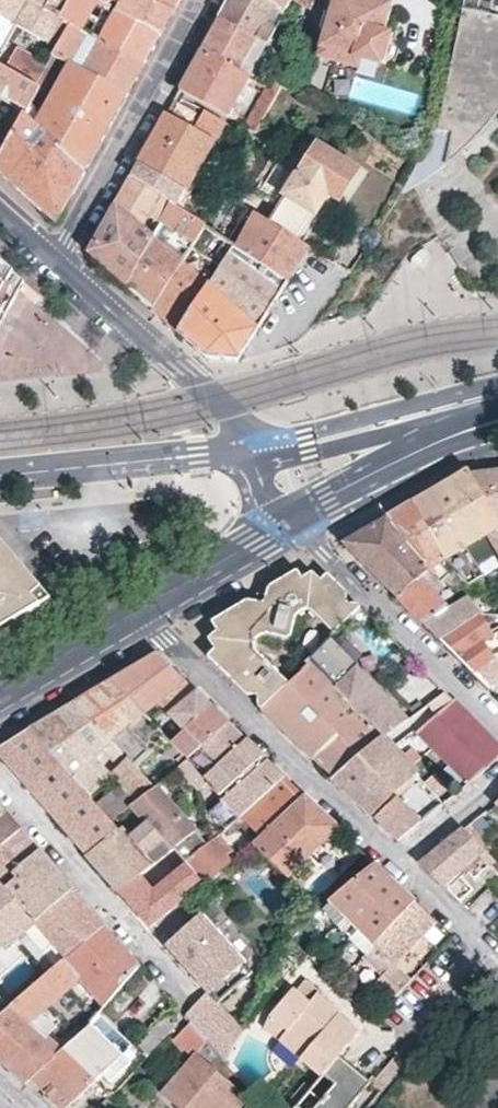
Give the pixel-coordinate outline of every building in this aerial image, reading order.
[(26,0),(0,0),(0,47),(14,22),(26,0)] [(42,9),(26,0),(14,22),(56,46),(70,24),(60,18),(42,9)] [(69,0),(47,0),(42,9),(60,18),(69,0)] [(60,18),(70,24),(82,30),(96,7),(99,1),(98,0),(69,0),(60,18)] [(106,4),(160,33),(166,23),(174,9),(152,0),(109,0),(106,4)] [(174,9),(179,0),(152,0),(174,9)] [(218,17),(267,44),(278,26),(268,20),(277,6),(266,0),(227,0),(227,1),(218,17)] [(277,6),(286,11),(293,0),(266,0),(277,6)] [(365,0),(324,0),(321,9),(330,12),(319,58),(356,67),(358,58),(382,65),(390,34),(381,32),(387,6),(365,0)] [(437,107),(433,125),(452,128),(444,161),(461,148),(471,140),(480,131),(488,120),(493,113),(497,106),(497,0),(460,0),(459,4),(451,38),(448,53),(445,68),(442,84),(439,95),(437,107)] [(106,4),(99,1),(96,7),(103,10),(106,4)] [(103,10),(89,34),(144,63),(151,50),(160,33),(106,4),(103,10)] [(286,11),(277,6),(268,20),(278,26),(282,18),(286,11)] [(267,44),(218,17),(209,34),(201,49),(249,76),(267,44)] [(278,26),(267,44),(275,49),(291,22),(282,18),(278,26)] [(82,30),(70,24),(56,46),(51,54),(63,61),(68,64),(71,65),(83,43),(93,49),(81,71),(126,95),(134,81),(144,63),(89,34),(82,30)] [(34,85),(45,65),(17,49),(6,68),(34,85)] [(179,89),(226,116),(249,76),(201,49),(191,66),(179,89)] [(283,52),(265,85),(278,93),(282,85),(296,60),(283,52)] [(51,54),(45,65),(34,85),(40,87),(38,90),(44,94),(63,61),(51,54)] [(0,64),(0,93),(20,106),(7,126),(14,130),(24,114),(38,90),(40,87),(34,85),(6,68),(0,64)] [(104,136),(126,95),(81,71),(71,65),(68,64),(34,124),(86,168),(104,136)] [(278,93),(265,85),(242,125),(256,132),(260,124),(269,108),(278,93)] [(225,122),(204,111),(176,95),(173,99),(156,130),(130,178),(168,202),(174,206),(182,190),(186,192),(225,122)] [(278,112),(269,108),(260,124),(268,128),(278,112)] [(86,168),(34,124),(24,114),(14,130),(10,136),(0,153),(0,172),(24,194),(56,222),(86,168)] [(10,136),(0,130),(0,153),(10,136)] [(316,143),(266,221),(299,241),(328,195),(339,202),(359,170),(316,143)] [(168,202),(130,178),(123,191),(116,205),(150,233),(155,225),(156,222),(168,202)] [(254,213),(228,196),(223,207),(248,222),(254,213)] [(205,226),(174,206),(168,202),(156,222),(192,245),(205,226)] [(155,238),(150,233),(116,205),(103,227),(89,252),(125,286),(155,238)] [(299,241),(266,221),(254,213),(248,222),(234,245),(286,280),(287,280),(307,247),(299,241)] [(140,299),(151,308),(182,261),(189,249),(155,225),(150,233),(155,238),(125,286),(140,299)] [(234,245),(212,230),(205,226),(192,245),(189,249),(218,269),(234,245)] [(286,280),(234,245),(218,269),(208,283),(258,326),(286,280)] [(0,259),(0,317),(21,278),(0,259)] [(167,323),(177,332),(208,284),(182,261),(151,308),(167,323)] [(216,358),(235,359),(258,326),(208,284),(177,332),(197,350),(203,356),(216,358)] [(472,474),(469,468),(433,489),(411,502),(444,558),(444,559),(485,535),(497,558),(497,520),(472,474)] [(493,472),(472,474),(497,520),(497,472),(493,472)] [(444,558),(411,502),(394,512),(384,518),(419,578),(428,571),(438,562),(444,558)] [(359,532),(342,542),(391,592),(400,600),(406,606),(419,619),(425,625),(449,610),(445,606),(444,605),(419,578),(384,518),(359,532)] [(49,600),(2,545),(0,546),(0,629),(49,600)] [(440,583),(449,575),(438,562),(428,571),(439,585),(440,583)] [(463,580),(474,593),(475,592),(489,592),(485,584),(468,565),(457,573),(461,578),(463,580)] [(447,591),(461,578),(457,573),(454,571),(449,575),(440,583),(447,591)] [(219,651),(215,655),(267,706),(292,679),(263,649),(268,638),(279,634),(299,648),(310,614),(317,615),(335,632),(359,606),(328,575),(325,579),(320,574),(317,579),(313,574),(308,579),(304,574),(298,579),(292,572),(267,587),(263,599),(255,597),(250,607),(239,603),(235,606),(212,620),(217,625),(213,630),(217,634),(213,638),(218,644),(215,647),(219,651)] [(466,598),(474,593),(463,580),(455,586),(466,598)] [(449,610),(425,625),(431,631),(438,639),(477,613),(466,598),(454,607),(450,601),(444,605),(445,606),(449,610)] [(497,676),(497,663),(494,658),(497,656),(497,630),(492,634),(477,613),(438,639),(449,648),(457,657),(470,669),(486,684),(497,676)] [(409,720),(356,667),(358,666),(330,638),(310,659),(338,687),(386,738),(409,720)] [(158,702),(186,677),(159,651),(129,669),(112,679),(146,713),(158,702)] [(292,679),(267,706),(284,724),(301,740),(338,777),(386,738),(338,687),(310,659),(292,679)] [(186,677),(158,702),(186,730),(174,741),(190,757),(191,756),(230,719),(208,699),(186,677)] [(88,693),(74,702),(115,741),(146,713),(112,679),(89,693),(88,693)] [(417,729),(470,782),(489,767),(488,765),(497,758),(497,746),(454,701),(417,729)] [(47,718),(30,728),(88,794),(108,775),(111,779),(116,776),(128,789),(137,797),(132,801),(140,809),(161,788),(142,768),(115,741),(74,702),(47,718)] [(218,765),(247,736),(237,726),(230,719),(191,756),(190,757),(201,767),(215,755),(219,758),(215,762),(218,765)] [(88,852),(120,827),(116,823),(110,818),(102,810),(88,794),(30,728),(0,746),(0,751),(16,770),(28,784),(72,833),(83,846),(88,852)] [(413,733),(466,786),(470,782),(417,729),(413,733)] [(221,794),(264,752),(263,751),(247,736),(218,765),(209,775),(205,777),(211,783),(221,792),(221,794)] [(386,738),(338,777),(345,784),(362,801),(373,812),(418,772),(392,745),(386,738)] [(264,752),(221,794),(227,798),(269,757),(264,752)] [(244,815),(286,773),(279,766),(269,757),(227,798),(213,812),(229,829),(235,823),(244,815)] [(153,758),(142,768),(161,788),(171,777),(153,758)] [(489,767),(495,763),(497,760),(497,758),(488,765),(489,767)] [(342,835),(345,830),(323,809),(312,798),(286,773),(244,815),(265,835),(256,844),(267,854),(289,876),(336,830),(342,835)] [(211,846),(161,788),(140,809),(148,819),(171,846),(175,843),(188,857),(194,863),(211,846)] [(118,812),(132,801),(137,797),(128,789),(102,810),(110,818),(118,812)] [(421,822),(398,798),(377,816),(384,822),(400,839),(421,822)] [(0,814),(0,844),(24,827),(15,817),(8,809),(0,814)] [(466,827),(485,846),(490,852),(496,846),(479,828),(491,818),(485,811),(474,821),(466,827)] [(118,812),(110,818),(116,823),(123,818),(118,812)] [(97,863),(121,890),(155,861),(171,846),(148,819),(132,835),(123,825),(120,827),(88,852),(97,863)] [(229,829),(223,834),(211,846),(194,863),(207,877),(231,856),(251,838),(235,823),(229,829)] [(24,827),(0,844),(0,878),(43,848),(38,844),(27,831),(24,827)] [(485,846),(466,827),(424,862),(437,874),(446,883),(464,866),(474,877),(495,857),(490,852),(485,846)] [(267,854),(256,844),(251,838),(231,856),(245,873),(267,854)] [(43,848),(0,878),(38,923),(76,886),(58,866),(43,848)] [(186,895),(207,877),(194,863),(188,857),(166,873),(155,861),(121,890),(136,907),(149,922),(151,924),(186,895)] [(366,954),(419,902),(406,890),(377,861),(332,900),(334,901),(324,910),(324,911),(366,954)] [(0,878),(0,940),(6,948),(38,923),(0,878)] [(108,1004),(144,963),(113,928),(104,918),(76,886),(38,923),(58,946),(67,957),(84,976),(108,1004)] [(429,911),(419,902),(366,954),(362,962),(379,978),(376,982),(391,997),(412,975),(397,960),(437,919),(429,911)] [(246,962),(201,912),(167,942),(199,979),(209,990),(212,993),(246,962)] [(0,997),(0,1015),(67,957),(58,946),(0,997)] [(33,1078),(61,1051),(46,1036),(62,1021),(47,1007),(84,976),(67,957),(0,1015),(0,1060),(26,1084),(33,1078)] [(317,983),(305,995),(316,1005),(327,992),(317,983)] [(268,986),(262,996),(271,1000),(276,990),(268,986)] [(338,1001),(327,992),(316,1005),(305,995),(297,989),(272,1017),(308,1048),(302,1055),(305,1057),(330,1014),(338,1001)] [(189,1007),(186,1010),(194,1019),(212,1041),(230,1060),(245,1030),(212,993),(209,990),(189,1007)] [(347,1009),(338,1001),(330,1014),(305,1057),(325,1075),(343,1053),(364,1028),(345,1012),(347,1009)] [(266,1024),(302,1055),(308,1048),(272,1017),(266,1024)] [(212,1041),(194,1019),(179,1036),(199,1055),(212,1041)] [(64,1048),(96,1080),(104,1073),(109,1078),(129,1058),(93,1021),(64,1048)] [(173,1041),(168,1036),(162,1043),(168,1048),(173,1041)] [(62,1107),(68,1107),(96,1080),(64,1048),(61,1051),(33,1078),(62,1107)] [(339,1107),(349,1107),(374,1078),(343,1053),(325,1075),(314,1088),(339,1107)] [(165,1091),(184,1107),(243,1107),(249,1101),(199,1055),(165,1091)] [(314,1088),(303,1100),(311,1107),(339,1107),(314,1088)]
